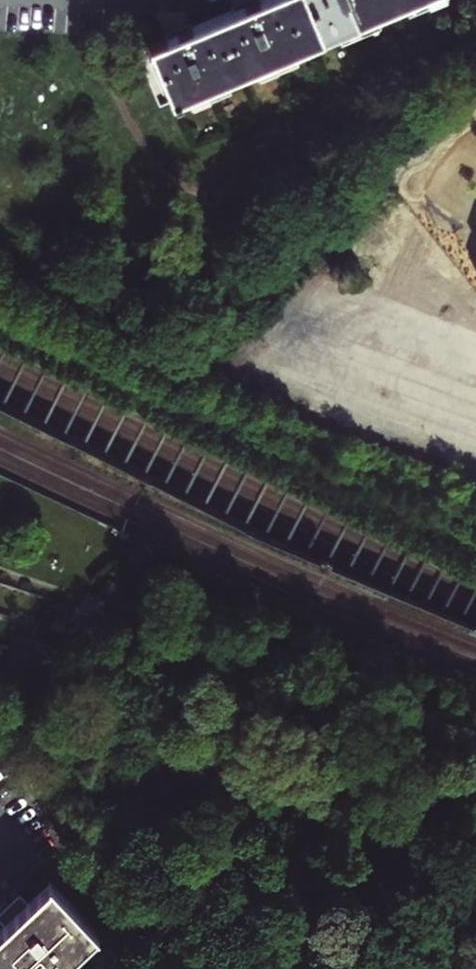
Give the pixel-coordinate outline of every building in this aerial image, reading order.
[(175,98),(410,0),(253,0),(152,42),(175,98)] [(101,930),(51,876),(0,923),(0,968),(60,968),(101,930)]
